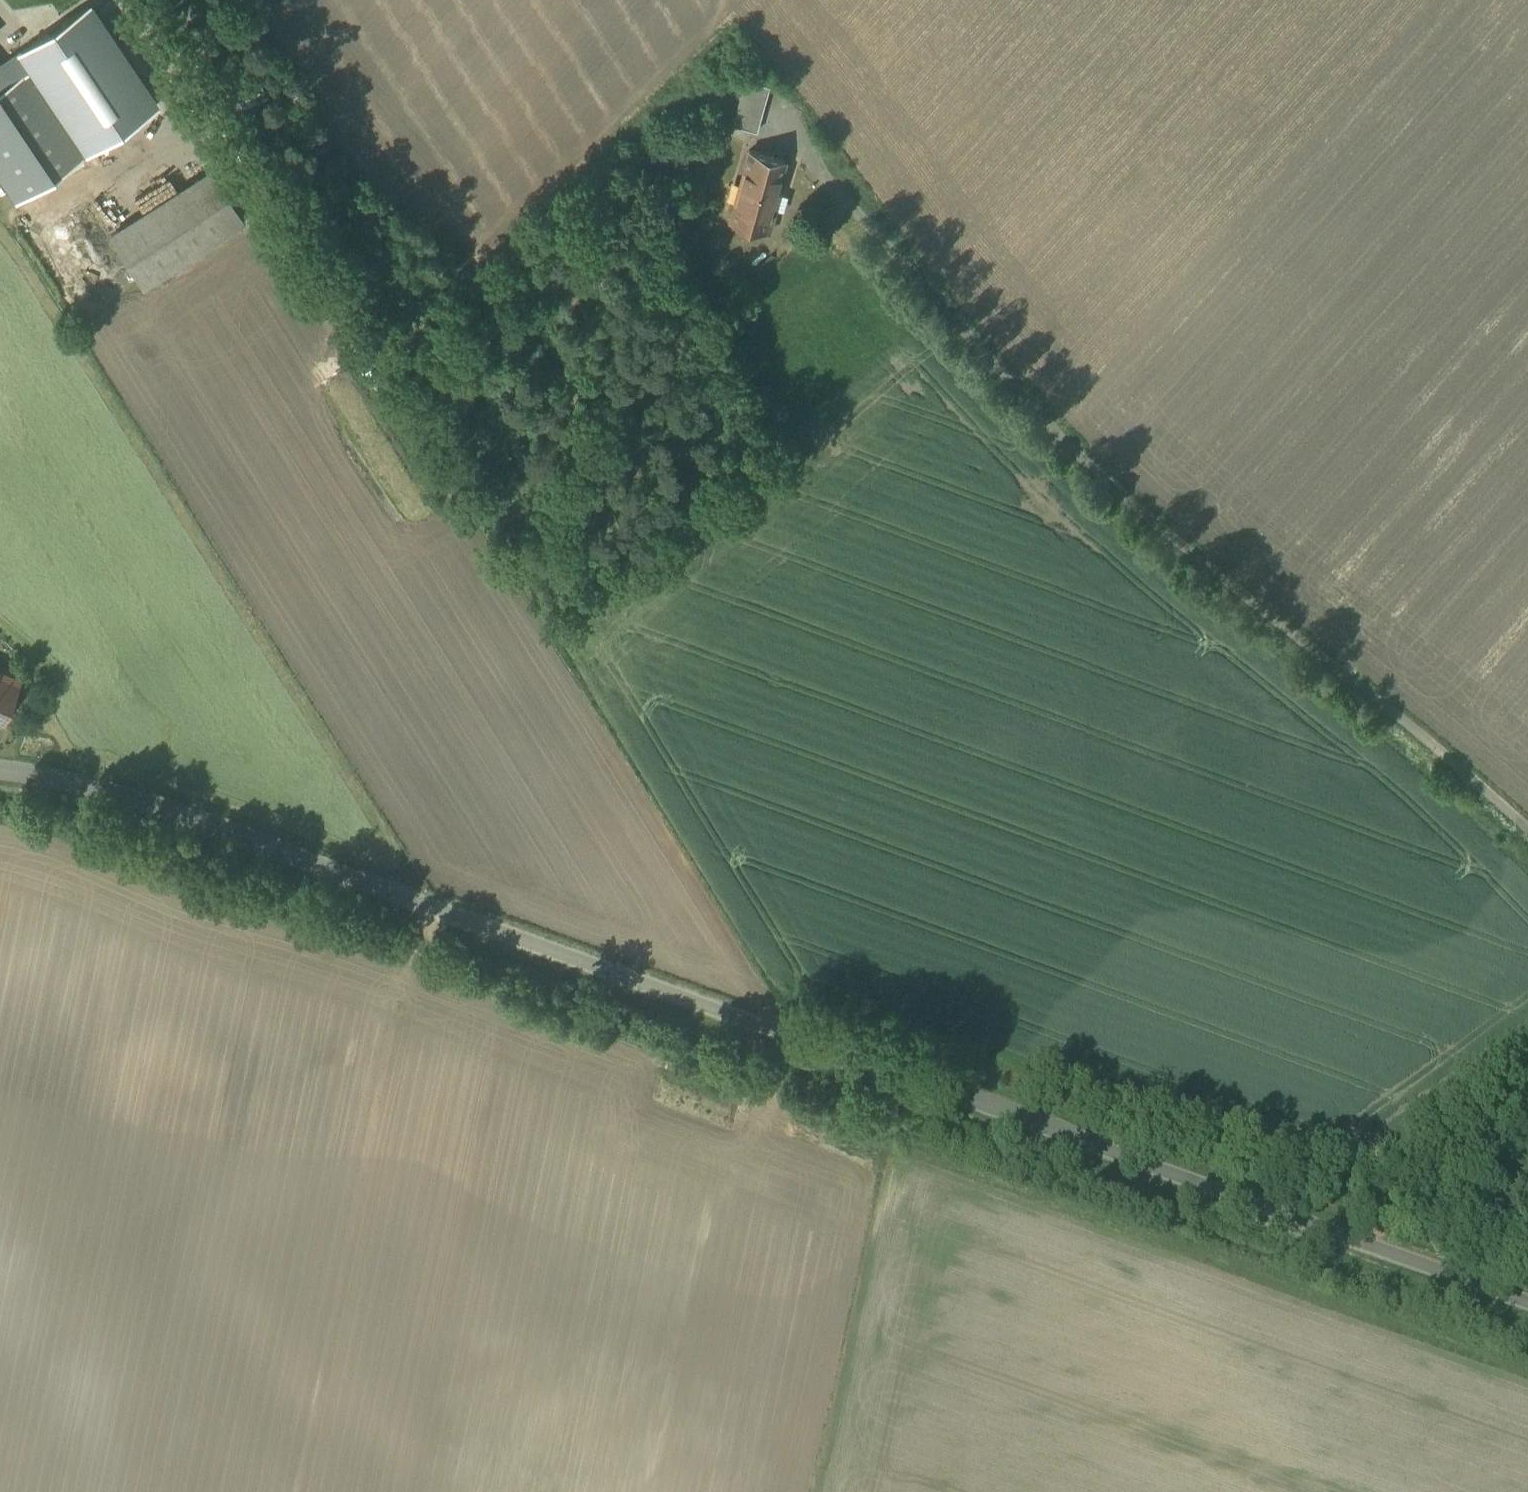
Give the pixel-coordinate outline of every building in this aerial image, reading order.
[(72,0),(4,0),(34,36),(78,89),(111,129),(151,95),(72,0)] [(10,145),(78,89),(34,36),(1,64),(0,64),(0,133),(10,145)] [(770,85),(746,78),(734,123),(757,130),(770,85)] [(785,159),(750,149),(741,181),(732,178),(726,199),(735,202),(730,220),(769,231),(774,215),(770,214),(785,159)] [(212,169),(111,233),(143,284),(245,219),(212,169)] [(0,671),(0,718),(3,720),(20,680),(0,671)]
